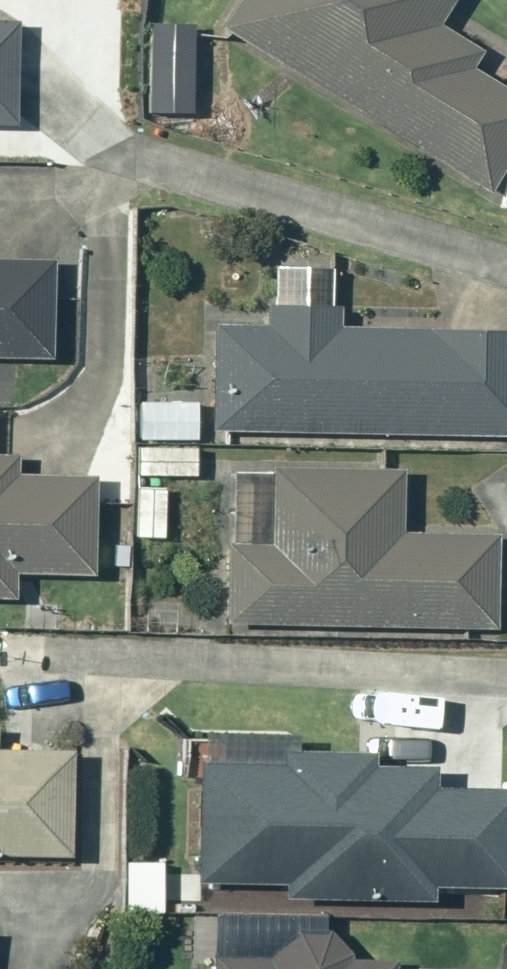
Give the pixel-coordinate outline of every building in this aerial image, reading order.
[(233,24),(500,188),(506,177),(506,78),(484,64),(494,47),(450,20),(463,0),(248,0),(233,24)] [(26,122),(29,18),(0,18),(0,121),(26,122)] [(160,29),(158,109),(200,110),(202,30),(160,29)] [(62,355),(64,257),(0,256),(0,354),(62,355)] [(506,432),(506,326),(350,323),(351,305),(277,303),(276,322),(224,321),(222,427),(506,432)] [(149,435),(205,434),(205,401),(149,401),(149,435)] [(144,471),(204,472),(204,446),(145,445),(144,471)] [(26,595),(26,571),(105,571),(106,473),(28,473),(28,451),(0,451),(0,595),(26,595)] [(414,465),(282,464),(281,543),(238,543),(237,622),(506,625),(506,532),(413,531),(414,465)] [(144,486),(143,534),(170,534),(171,486),(144,486)] [(275,748),(165,748),(164,898),(399,899),(399,884),(490,884),(490,787),(401,787),(401,768),(275,768),(275,748)] [(73,846),(75,757),(17,756),(17,763),(0,763),(0,844),(73,846)] [(409,957),(366,956),(341,927),(308,928),(283,956),(226,955),(226,968),(409,968),(409,957)]
